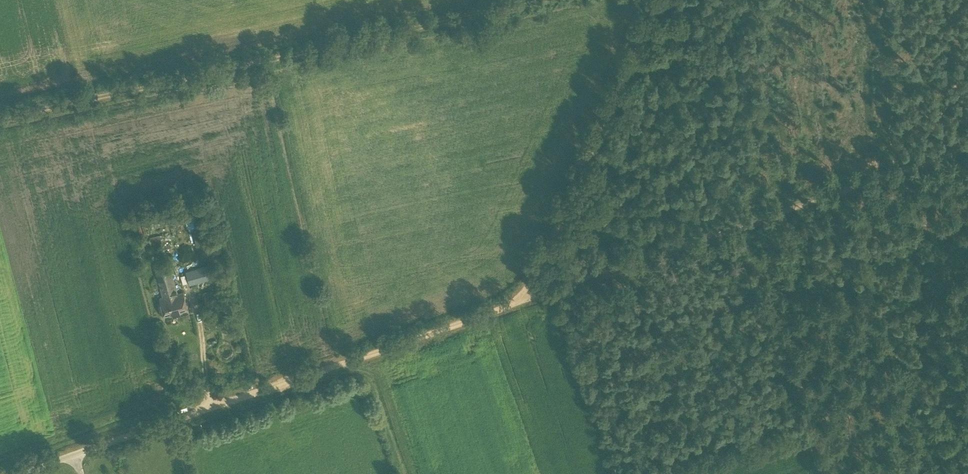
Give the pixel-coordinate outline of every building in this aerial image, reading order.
[(159,226),(152,228),(154,235),(161,233),(159,226)] [(151,246),(162,243),(160,235),(149,237),(151,246)] [(178,293),(170,263),(155,267),(163,296),(160,297),(165,319),(190,312),(184,291),(178,293)] [(191,284),(219,276),(215,263),(187,271),(191,284)] [(207,304),(226,299),(223,289),(204,294),(207,304)]
